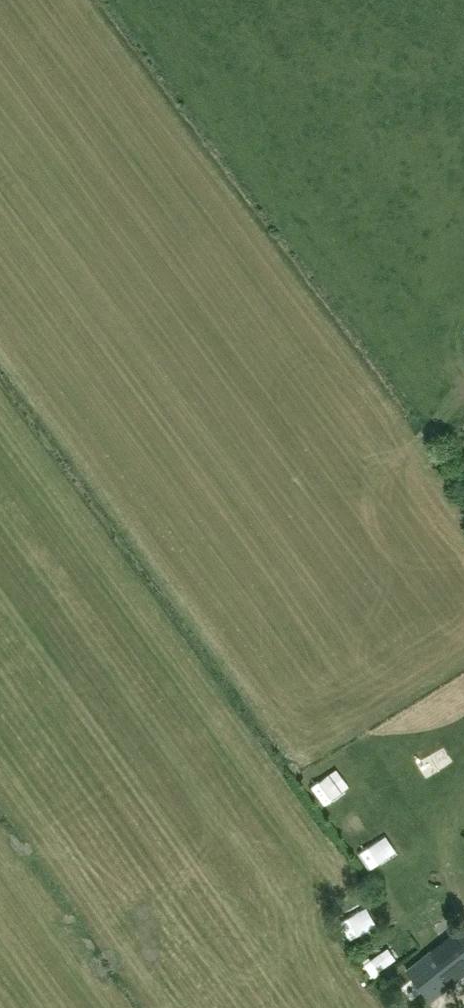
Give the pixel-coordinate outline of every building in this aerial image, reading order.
[(359,914),(349,917),(353,933),(363,930),(359,914)] [(463,975),(463,931),(462,928),(408,970),(433,999),(463,975)]
